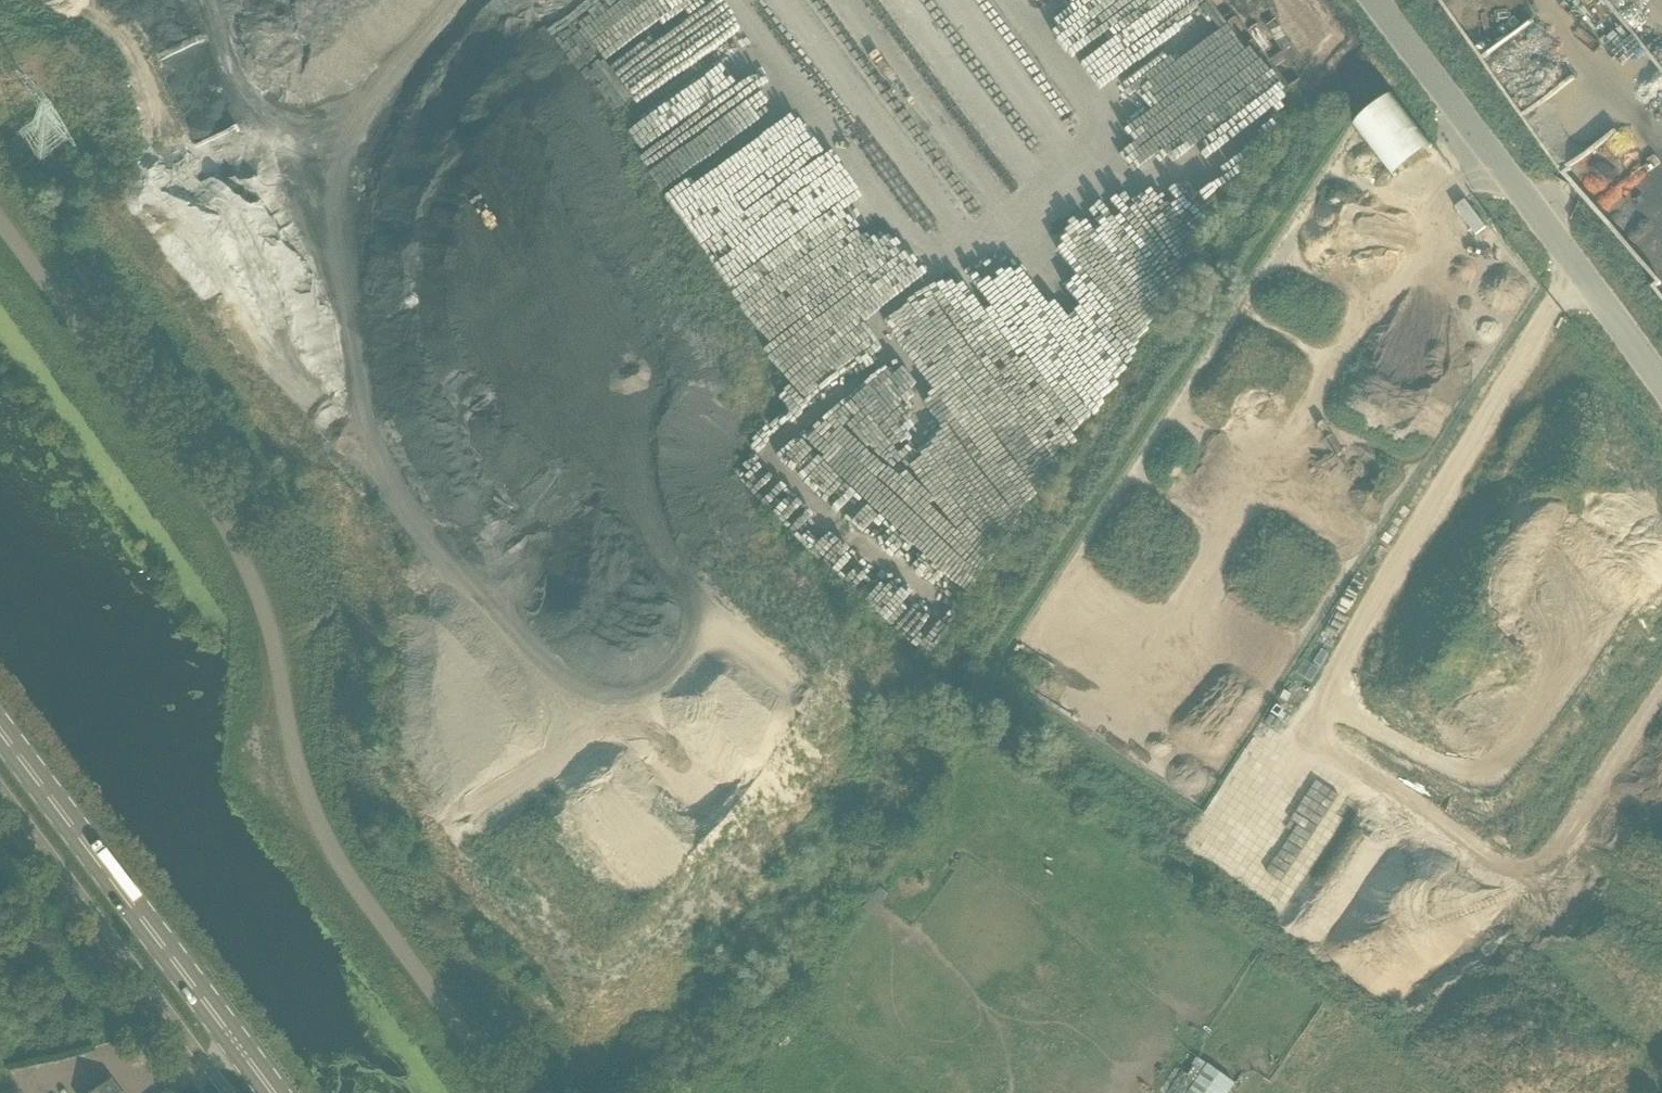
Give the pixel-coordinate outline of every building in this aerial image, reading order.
[(1392,95),(1353,125),(1393,177),(1432,147),(1392,95)] [(251,181),(247,175),(299,143),(278,108),(197,158),(223,199),(251,181)] [(675,215),(692,238),(701,235),(762,191),(755,172),(765,164),(761,152),(759,150),(745,155),(741,143),(733,146),(723,153),(709,158),(706,150),(697,138),(666,161),(667,166),(673,162),(690,156),(681,163),(685,175),(670,180),(659,165),(650,172),(664,191),(666,199),(673,207),(675,215)] [(1136,353),(1164,301),(1100,310),(1102,323),(1082,325),(1077,319),(1094,306),(1067,310),(1053,292),(1055,306),(1043,308),(1005,260),(984,263),(963,280),(964,288),(977,294),(980,318),(985,320),(981,323),(974,336),(1006,375),(1011,371),(1021,384),(1023,397),(1021,396),(1037,415),(1096,407),(1106,398),(1119,375),(1137,360),(1136,353)] [(736,305),(751,315),(764,297),(774,304),(778,298),(771,293),(772,293),(755,280),(736,305)] [(780,457),(826,500),(844,481),(849,485),(863,470),(834,443),(819,459),(798,439),(780,457)] [(1187,1092),(1227,1092),(1234,1083),(1207,1065),(1187,1092)] [(110,1081),(93,1092),(119,1092),(110,1081)]
